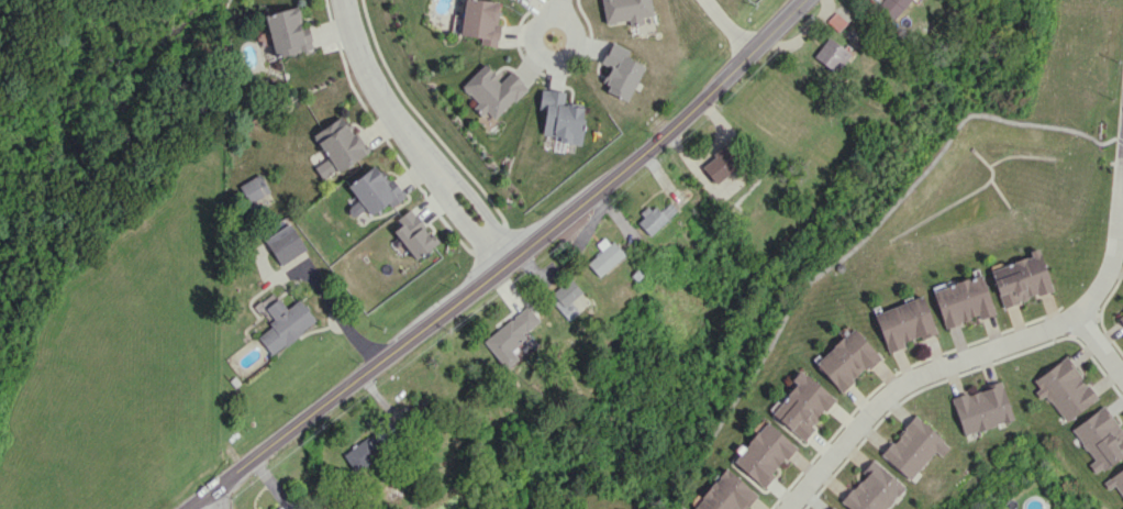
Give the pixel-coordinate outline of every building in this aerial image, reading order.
[(480,37),(480,45),(496,46),(500,1),(486,0),(464,0),(460,35),(480,37)] [(650,0),(602,0),(605,23),(628,19),(629,26),(642,24),(641,17),(653,15),(650,0)] [(891,20),(909,0),(881,0),(875,6),(891,20)] [(313,49),(309,33),(303,34),(296,7),(264,14),(274,57),(313,49)] [(837,72),(849,50),(825,37),(813,58),(837,72)] [(626,101),(644,66),(626,57),(630,50),(611,41),(601,63),(613,68),(602,90),(626,101)] [(495,120),(527,87),(511,71),(501,80),(483,63),(461,87),(477,102),(472,107),(482,116),(486,111),(495,120)] [(584,107),(564,105),(565,91),(540,90),(539,109),(544,109),(542,139),(581,142),(584,107)] [(366,154),(343,116),(313,134),(327,158),(314,166),(322,180),(366,154)] [(713,184),(743,162),(729,143),(699,164),(713,184)] [(238,186),(253,212),(274,200),(259,174),(238,186)] [(649,236),(677,211),(669,202),(660,210),(653,203),(635,220),(649,236)] [(396,219),(401,225),(393,231),(416,259),(438,242),(410,208),(396,219)] [(264,239),(280,265),(306,249),(289,223),(264,239)] [(601,251),(586,262),(597,276),(623,257),(607,235),(595,243),(601,251)] [(1051,290),(1036,248),(1029,250),(1030,255),(989,270),(1002,307),(1051,290)] [(994,314),(981,274),(932,290),(944,327),(978,316),(979,318),(994,314)] [(565,319),(576,311),(570,301),(581,293),(570,278),(548,294),(565,319)] [(256,305),(271,326),(258,336),(271,355),(316,321),(299,299),(286,309),(273,292),(256,305)] [(873,313),(886,350),(935,332),(922,295),(873,313)] [(505,369),(517,359),(511,350),(525,339),(522,334),(539,320),(527,305),(482,340),(505,369)] [(814,363),(841,392),(879,356),(852,327),(814,363)] [(1063,422),(1096,398),(1066,356),(1033,380),(1039,388),(1063,422)] [(835,400),(800,369),(790,379),(796,384),(771,413),(800,439),(835,400)] [(1013,419),(1001,382),(951,398),(963,435),(1013,419)] [(1093,460),(1088,464),(1094,474),(1122,455),(1122,433),(1105,405),(1071,427),(1093,460)] [(911,479),(934,451),(941,456),(951,445),(914,415),(881,455),(911,479)] [(762,486),(795,446),(765,421),(732,462),(762,486)] [(353,471),(391,446),(379,429),(342,453),(353,471)] [(850,508),(885,508),(904,488),(872,459),(861,471),(865,474),(841,501),(850,508)] [(1122,498),(1122,467),(1109,477),(1122,498)] [(693,508),(743,508),(756,493),(725,468),(692,508),(693,508)]
